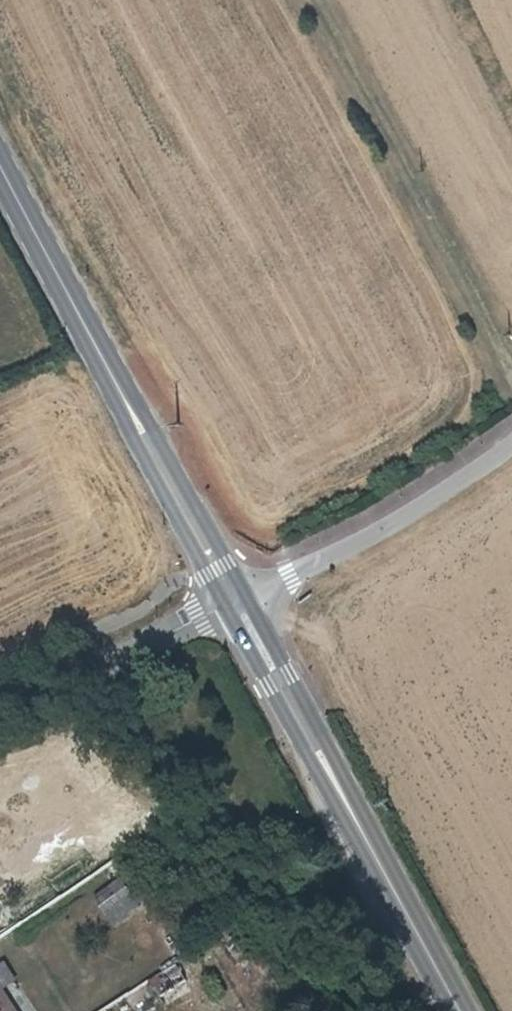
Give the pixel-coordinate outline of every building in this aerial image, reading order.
[(136,918),(120,894),(100,907),(116,931),(136,918)] [(165,974),(137,992),(149,1010),(178,993),(165,974)] [(0,998),(0,1010),(9,1010),(0,998)]
